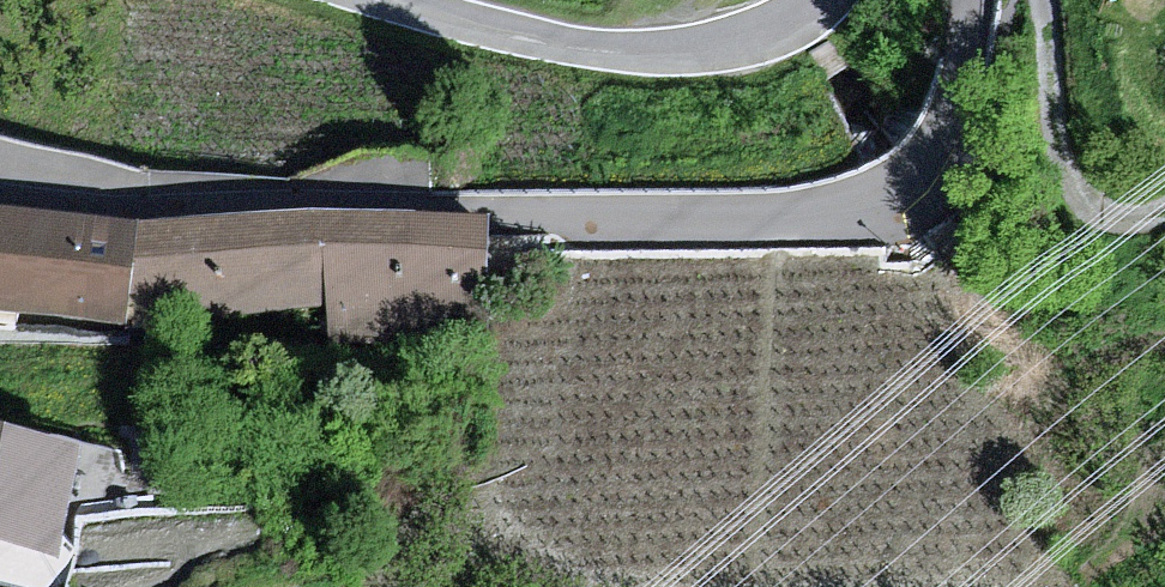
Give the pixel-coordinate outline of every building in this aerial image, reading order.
[(0,227),(0,336),(148,351),(138,241),(0,227)] [(488,356),(490,237),(350,231),(216,232),(138,241),(148,351),(304,358),(406,362),(488,356)] [(93,447),(0,424),(0,570),(59,584),(93,447)]
